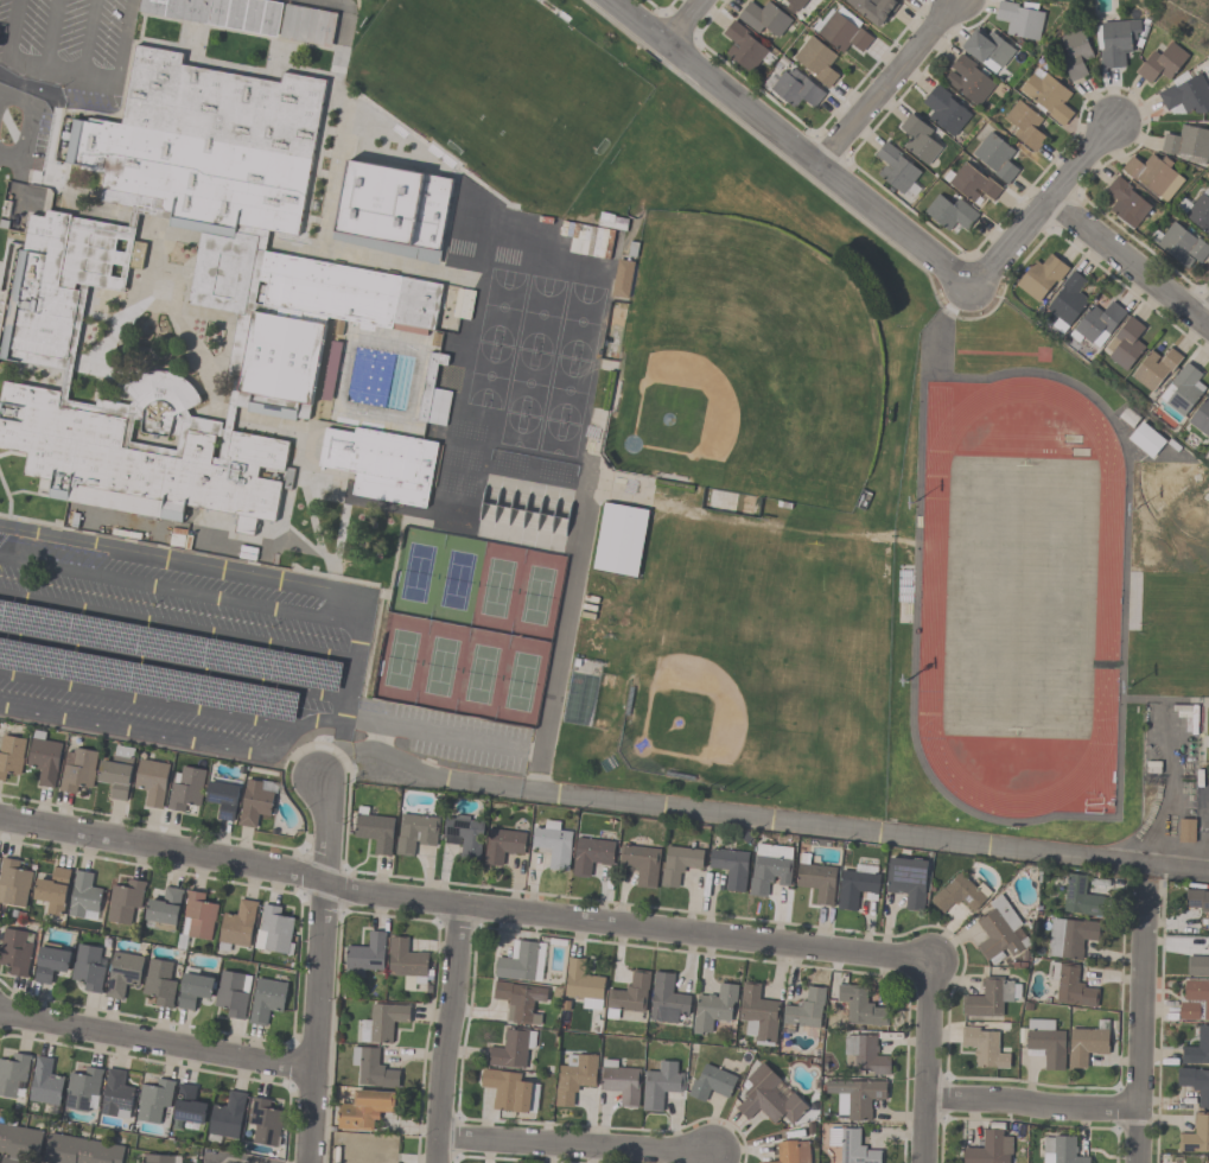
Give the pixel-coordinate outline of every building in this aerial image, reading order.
[(138,11),(140,0),(267,0),(280,2),(275,36),(138,11)] [(791,20),(777,38),(763,26),(757,33),(736,17),(749,0),(759,8),(766,0),(791,20)] [(798,11),(785,0),(807,0),(798,11)] [(877,27),(844,0),(892,0),(898,5),(887,19),(885,18),(877,27)] [(998,0),(1017,4),(1017,7),(1020,7),(1022,1),(1037,2),(1036,11),(1044,12),(1038,40),(1005,33),(1007,20),(994,17),(998,0)] [(336,12),(330,45),(279,37),(285,4),(336,12)] [(812,27),(817,19),(820,20),(831,8),(833,11),(834,9),(835,11),(840,6),(860,23),(858,26),(872,38),(860,52),(850,43),(841,52),(816,32),(816,31),(812,27)] [(749,74),(725,52),(732,45),(737,49),(739,47),(720,32),(732,19),(746,31),(745,32),(768,52),(757,65),(758,66),(750,75),(749,74)] [(1139,19),(1140,32),(1137,32),(1137,38),(1131,39),(1132,52),(1124,52),(1125,66),(1101,68),(1100,50),(1102,50),(1102,49),(1097,49),(1094,25),(1101,25),(1101,21),(1139,19)] [(986,56),(981,63),(960,46),(974,27),(985,36),(990,30),(1016,50),(1001,68),(986,56)] [(1082,61),(1087,74),(1073,81),(1062,56),(1067,55),(1060,37),(1082,28),(1093,56),(1082,61)] [(838,75),(827,88),(812,76),(813,74),(793,57),(810,34),(836,56),(827,66),(838,75)] [(1188,55),(1169,80),(1159,72),(1150,84),(1135,72),(1153,50),(1159,55),(1170,40),(1188,55)] [(26,453),(0,449),(0,387),(1,380),(59,392),(64,369),(0,359),(0,345),(17,249),(23,250),(28,214),(44,217),(45,210),(127,227),(131,205),(98,201),(103,174),(79,170),(79,165),(64,163),(71,119),(88,121),(88,117),(121,123),(135,45),(182,53),(179,64),(279,82),(281,71),(324,80),(297,235),(267,229),(263,252),(441,284),(440,292),(441,292),(439,307),(437,307),(433,330),(427,329),(426,336),(326,316),(307,419),(295,415),(295,420),(246,411),(247,407),(235,406),(231,430),(287,441),(284,466),(293,468),(289,489),(280,488),(273,522),(256,519),(253,535),(233,532),(236,515),(184,504),(180,522),(47,497),(50,481),(23,475),(26,453)] [(976,106),(943,80),(950,70),(959,77),(960,75),(949,66),(960,52),(975,65),(974,68),(994,84),(976,106)] [(793,108),(769,88),(783,70),(787,74),(791,66),(823,93),(813,107),(801,97),(793,108)] [(1019,89),(1032,72),(1033,74),(1038,68),(1045,74),(1045,72),(1071,93),(1063,104),(1073,112),(1062,127),(1046,115),(1049,112),(1019,89)] [(1200,72),(1208,90),(1208,110),(1204,113),(1195,113),(1192,109),(1185,113),(1172,113),(1170,109),(1166,110),(1157,93),(1173,83),(1175,85),(1200,72)] [(928,116),(931,110),(921,102),(936,84),(949,95),(948,96),(971,115),(952,136),(928,116)] [(1042,119),(1035,128),(1045,136),(1035,152),(1012,135),(1017,128),(1003,117),(1017,98),(1042,119)] [(927,136),(941,146),(927,165),(902,145),(910,135),(898,127),(909,112),(931,129),(927,136)] [(1181,125),(1208,130),(1208,148),(1207,159),(1178,153),(1178,154),(1160,151),(1164,133),(1178,136),(1181,125)] [(1013,151),(1006,160),(1018,170),(1006,184),(993,173),(994,171),(972,153),(988,131),(1013,151)] [(920,172),(911,183),(916,186),(912,191),(908,188),(906,189),(911,192),(906,198),(902,193),(902,195),(876,174),(883,165),(889,170),(891,167),(874,154),(885,141),(898,152),(896,153),(920,172)] [(1132,155),(1143,164),(1151,153),(1160,160),(1164,155),(1172,163),(1169,167),(1184,179),(1166,202),(1137,178),(1135,180),(1121,169),(1132,155)] [(333,231),(346,158),(453,178),(439,252),(333,231)] [(992,201),(981,191),(981,192),(975,188),(974,190),(979,195),(978,196),(982,199),(978,204),(973,202),(947,182),(965,161),(985,178),(986,176),(1001,189),(992,201)] [(1116,201),(1103,190),(1116,174),(1132,186),(1130,189),(1151,205),(1133,228),(1132,229),(1115,216),(1116,215),(1109,209),(1116,201)] [(1204,188),(1208,191),(1208,233),(1208,235),(1173,209),(1183,197),(1191,204),(1204,188)] [(957,197),(978,215),(965,230),(960,227),(954,234),(949,229),(948,230),(923,210),(937,193),(952,204),(957,197)] [(1196,236),(1208,246),(1208,251),(1198,263),(1194,259),(1186,268),(1148,239),(1156,229),(1162,235),(1172,221),(1195,239),(1196,236)] [(1068,268),(1057,282),(1055,280),(1037,303),(1014,285),(1035,260),(1041,265),(1049,253),(1068,268)] [(628,299),(635,263),(619,260),(612,296),(628,299)] [(1088,300),(1062,333),(1051,324),(1057,318),(1044,307),(1062,286),(1060,285),(1073,269),(1087,280),(1077,292),(1088,300)] [(1093,305),(1102,312),(1111,300),(1126,312),(1099,348),(1092,342),(1090,343),(1082,337),(1078,342),(1069,335),(1093,305)] [(1144,345),(1125,370),(1108,357),(1112,351),(1106,347),(1113,337),(1113,336),(1130,316),(1145,326),(1135,338),(1144,345)] [(1130,376),(1151,349),(1159,356),(1154,362),(1157,363),(1160,358),(1162,358),(1170,347),(1182,356),(1171,369),(1170,369),(1151,393),(1130,376)] [(450,390),(444,425),(416,420),(428,351),(448,355),(446,364),(437,363),(432,387),(450,390)] [(1205,387),(1183,417),(1164,402),(1165,402),(1158,396),(1185,362),(1201,374),(1196,381),(1205,387)] [(1207,395),(1208,397),(1208,438),(1186,420),(1207,395)] [(1127,438),(1143,421),(1165,443),(1151,458),(1127,438)] [(351,494),(355,472),(317,465),(324,427),(354,432),(355,426),(437,443),(425,508),(351,494)] [(649,509),(638,577),(592,570),(603,501),(649,509)] [(899,603),(911,603),(911,588),(900,588),(899,603)] [(26,768),(31,738),(32,738),(33,730),(45,731),(44,741),(62,743),(55,788),(37,786),(39,770),(26,768)] [(4,781),(0,780),(0,746),(2,735),(27,739),(20,775),(6,773),(4,781)] [(109,797),(112,784),(97,782),(101,761),(112,762),(113,755),(114,755),(115,745),(134,749),(131,767),(132,767),(126,801),(109,797)] [(93,788),(77,786),(76,794),(58,790),(58,787),(59,787),(66,751),(72,752),(74,748),(97,751),(94,770),(95,771),(93,788)] [(146,790),(133,788),(139,758),(168,763),(161,805),(163,805),(161,809),(144,806),(146,790)] [(199,806),(185,803),(184,812),(165,808),(166,805),(167,805),(171,782),(172,782),(174,773),(180,773),(182,765),(204,770),(201,790),(202,792),(199,806)] [(263,782),(262,790),(273,792),(269,816),(257,814),(255,828),(237,825),(236,825),(237,821),(238,821),(246,778),(263,782)] [(216,819),(218,805),(204,801),(209,781),(238,787),(233,821),(216,819)] [(389,856),(374,854),(375,839),(354,837),(357,806),(368,807),(367,814),(394,818),(389,856)] [(435,846),(418,844),(418,841),(414,841),(413,857),(395,854),(396,837),(397,837),(401,813),(439,818),(435,846)] [(484,820),(479,860),(460,858),(462,838),(460,838),(460,845),(444,844),(445,837),(443,835),(445,820),(446,820),(447,816),(454,818),(454,815),(469,816),(469,819),(484,820)] [(559,830),(572,832),(567,871),(548,869),(549,852),(536,851),(536,847),(532,846),(534,827),(543,828),(545,819),(560,821),(559,830)] [(1195,843),(1178,843),(1178,819),(1195,819),(1195,843)] [(502,866),(483,864),(486,828),(526,832),(523,853),(513,852),(513,854),(507,853),(507,852),(503,852),(502,866)] [(591,862),(590,878),(572,876),(577,837),(600,840),(602,831),(611,832),(610,841),(615,841),(611,865),(602,864),(602,863),(591,862)] [(635,885),(637,868),(618,865),(621,844),(660,849),(656,888),(635,885)] [(793,847),(791,859),(793,859),(789,886),(777,885),(778,876),(772,876),(772,883),(768,882),(766,897),(749,895),(750,877),(751,877),(753,854),(756,854),(757,844),(793,847)] [(701,869),(685,866),(683,873),(680,872),(677,888),(660,885),(662,869),(663,869),(666,845),(704,850),(701,869)] [(708,868),(711,847),(749,852),(744,891),(725,889),(727,870),(708,868)] [(836,868),(832,907),(829,907),(829,905),(819,904),(819,905),(815,904),(817,888),(796,885),(798,863),(800,863),(801,852),(810,853),(809,864),(836,868)] [(24,907),(0,903),(0,873),(2,862),(1,862),(1,857),(19,860),(18,870),(32,872),(28,889),(27,889),(24,907)] [(927,862),(922,911),(904,909),(905,895),(904,894),(904,892),(898,892),(898,894),(885,892),(889,858),(912,860),(912,858),(920,859),(920,860),(927,862)] [(62,916),(45,914),(47,902),(32,900),(37,878),(51,881),(53,866),(70,870),(62,916)] [(102,889),(96,921),(68,915),(75,873),(74,873),(75,870),(93,873),(90,886),(102,889)] [(879,875),(876,902),(865,900),(865,892),(858,891),(855,910),(836,908),(841,870),(879,875)] [(928,901),(942,886),(943,888),(960,871),(975,888),(981,882),(991,891),(985,897),(986,898),(972,913),(960,901),(956,904),(953,902),(941,914),(928,901)] [(1101,915),(1062,911),(1067,873),(1086,876),(1084,894),(1103,896),(1101,915)] [(106,920),(109,902),(108,902),(112,885),(125,888),(126,878),(145,882),(139,909),(133,908),(129,924),(106,920)] [(148,900),(161,902),(164,886),(182,890),(178,907),(174,926),(144,920),(148,900)] [(1202,891),(1208,892),(1208,929),(1205,929),(1207,911),(1200,911),(1200,907),(1184,907),(1185,889),(1202,889),(1202,891)] [(210,940),(186,935),(190,919),(182,916),(186,890),(204,894),(203,902),(217,904),(215,921),(212,921),(210,940)] [(1012,957),(1005,947),(1000,951),(1004,957),(992,965),(988,960),(986,961),(975,947),(987,938),(975,921),(992,908),(988,903),(1000,895),(1022,924),(1018,927),(1030,943),(1012,957)] [(223,913),(236,915),(238,898),(257,902),(256,905),(255,905),(248,947),(217,942),(223,913)] [(253,947),(255,929),(259,929),(263,904),(280,907),(279,916),(293,919),(287,953),(253,947)] [(1046,957),(1050,917),(1081,921),(1081,920),(1099,922),(1096,941),(1082,939),(1081,948),(1082,948),(1081,960),(1046,957)] [(9,967),(0,965),(0,943),(4,927),(27,932),(25,942),(32,943),(26,974),(27,974),(26,978),(8,974),(9,967)] [(386,930),(386,936),(384,936),(383,970),(344,968),(345,946),(368,946),(368,930),(386,930)] [(427,952),(426,977),(388,975),(389,936),(407,936),(407,952),(416,953),(416,952),(427,952)] [(1207,936),(1208,936),(1208,975),(1185,975),(1185,957),(1207,957),(1207,936)] [(546,943),(541,980),(517,978),(517,980),(495,977),(497,957),(510,958),(513,940),(546,943)] [(66,973),(52,971),(50,985),(33,981),(40,947),(42,942),(61,946),(59,951),(71,953),(66,973)] [(101,994),(83,991),(84,983),(70,979),(74,962),(77,945),(101,948),(100,958),(106,960),(100,990),(102,990),(101,994)] [(103,997),(104,993),(106,993),(113,951),(142,957),(138,986),(125,984),(122,1000),(103,997)] [(564,996),(568,957),(585,959),(583,974),(604,977),(600,1009),(581,1006),(583,998),(564,996)] [(172,1009),(154,1005),(155,998),(149,997),(151,996),(141,994),(145,977),(146,977),(148,958),(172,962),(168,980),(174,981),(171,1004),(172,1004),(172,1009)] [(1057,980),(1046,979),(1048,961),(1078,965),(1077,983),(1083,983),(1083,987),(1099,989),(1096,1008),(1078,1005),(1078,1004),(1055,1002),(1057,980)] [(243,1021),(225,1017),(227,1009),(212,1005),(216,989),(217,989),(221,970),(244,974),(244,975),(250,977),(243,1016),(244,1016),(244,1021),(243,1021)] [(644,1012),(618,1009),(617,1018),(605,1017),(606,1008),(605,1008),(607,989),(625,991),(625,984),(630,985),(631,970),(650,972),(648,990),(647,990),(644,1012)] [(654,971),(674,973),(672,992),(691,994),(688,1015),(679,1013),(677,1023),(649,1019),(653,993),(651,993),(654,971)] [(196,997),(193,1010),(176,1008),(182,973),(212,978),(209,999),(196,997)] [(962,1016),(962,996),(982,996),(982,977),(1003,977),(1003,980),(1012,980),(1012,984),(1020,984),(1019,999),(1012,998),(1012,1002),(1003,1002),(1003,1016),(962,1016)] [(281,1012),(267,1010),(265,1025),(247,1023),(247,1019),(249,1019),(256,978),(286,983),(281,1012)] [(775,1047),(755,1044),(755,1041),(753,1040),(753,1036),(744,1035),(746,1021),(738,1019),(742,980),(761,983),(758,999),(780,1002),(775,1047)] [(1183,980),(1208,981),(1208,1020),(1203,1019),(1203,1018),(1197,1018),(1197,1019),(1178,1019),(1178,1002),(1179,1002),(1179,998),(1183,998),(1183,980)] [(492,998),(494,981),(547,987),(545,1002),(533,999),(532,1013),(540,1015),(540,1025),(530,1024),(511,1023),(511,1021),(507,1021),(508,1004),(507,1004),(508,1000),(492,998)] [(696,994),(707,996),(707,993),(714,994),(714,996),(717,997),(718,983),(737,985),(736,1002),(733,1002),(731,1021),(712,1018),(711,1032),(701,1032),(701,1035),(693,1034),(694,1013),(695,1013),(696,994)] [(826,987),(823,1005),(822,1005),(819,1028),(794,1025),(793,1034),(782,1032),(784,1005),(801,1006),(802,1000),(806,1002),(808,985),(826,987)] [(847,1023),(848,1002),(836,1000),(838,985),(867,985),(866,1003),(873,1003),(873,1008),(889,1008),(887,1027),(871,1025),(871,1024),(847,1023)] [(409,1005),(408,1022),(393,1022),(392,1042),(359,1041),(359,1029),(370,1029),(370,1004),(409,1005)] [(1064,1030),(1064,1069),(1043,1069),(1044,1055),(1025,1055),(1025,1043),(1018,1043),(1018,1028),(1026,1028),(1026,1019),(1054,1019),(1054,1030),(1064,1030)] [(1197,1024),(1208,1024),(1208,1063),(1179,1063),(1179,1046),(1197,1046),(1197,1024)] [(503,1048),(505,1027),(529,1029),(528,1030),(535,1031),(534,1047),(530,1049),(527,1048),(524,1068),(485,1065),(488,1047),(503,1048)] [(1008,1068),(975,1067),(975,1056),(973,1056),(973,1050),(975,1050),(975,1047),(961,1047),(961,1027),(979,1027),(979,1031),(998,1031),(997,1054),(1008,1054),(1008,1068)] [(1069,1029),(1108,1030),(1108,1054),(1096,1054),(1096,1053),(1087,1053),(1087,1068),(1068,1067),(1069,1029)] [(853,1072),(853,1055),(844,1055),(844,1036),(876,1036),(876,1047),(878,1047),(878,1053),(876,1053),(876,1056),(889,1056),(889,1075),(872,1075),(872,1072),(853,1072)] [(357,1085),(358,1066),(351,1066),(351,1047),(378,1048),(377,1065),(384,1066),(383,1069),(400,1070),(399,1088),(381,1087),(381,1086),(357,1085)] [(14,1099),(0,1095),(0,1059),(11,1061),(13,1051),(31,1056),(24,1089),(21,1088),(21,1089),(17,1088),(14,1099)] [(554,1106),(555,1088),(556,1088),(559,1066),(575,1067),(577,1054),(597,1055),(594,1086),(578,1085),(577,1092),(574,1092),(573,1107),(554,1106)] [(37,1056),(52,1059),(50,1074),(64,1076),(58,1106),(28,1100),(37,1056)] [(619,1091),(611,1089),(611,1092),(600,1091),(602,1059),(616,1060),(616,1067),(640,1068),(637,1107),(619,1106),(619,1091)] [(643,1070),(658,1070),(658,1060),(676,1061),(676,1072),(682,1073),(682,1092),(662,1092),(662,1111),(642,1111),(643,1070)] [(747,1119),(734,1107),(746,1095),(743,1093),(751,1085),(744,1078),(762,1061),(780,1080),(770,1088),(782,1101),(791,1092),(807,1108),(790,1124),(782,1114),(772,1124),(758,1108),(747,1119)] [(737,1076),(727,1098),(708,1089),(704,1101),(686,1094),(693,1079),(696,1080),(704,1062),(737,1076)] [(83,1075),(85,1067),(103,1070),(102,1074),(101,1073),(97,1097),(90,1095),(87,1113),(63,1108),(68,1089),(66,1089),(69,1072),(83,1075)] [(1200,1070),(1208,1070),(1208,1107),(1197,1107),(1197,1089),(1191,1089),(1191,1086),(1176,1086),(1176,1067),(1194,1067),(1194,1068),(1200,1069),(1200,1070)] [(100,1114),(107,1072),(106,1072),(107,1068),(126,1072),(122,1086),(134,1087),(131,1111),(129,1111),(127,1119),(100,1114)] [(491,1110),(492,1098),(494,1098),(495,1088),(479,1087),(482,1068),(501,1070),(521,1073),(520,1082),(532,1083),(528,1114),(491,1110)] [(135,1120),(139,1101),(138,1101),(141,1083),(154,1087),(157,1078),(174,1081),(168,1107),(163,1106),(158,1125),(135,1120)] [(838,1118),(838,1094),(826,1094),(826,1081),(851,1081),(851,1082),(866,1082),(866,1081),(886,1081),(886,1086),(887,1086),(887,1095),(886,1095),(886,1099),(871,1099),(871,1120),(848,1120),(848,1118),(838,1118)] [(196,1087),(193,1102),(208,1105),(203,1125),(172,1119),(178,1087),(177,1087),(178,1083),(196,1087)] [(212,1104),(224,1106),(228,1089),(247,1094),(246,1097),(236,1139),(206,1133),(212,1104)] [(336,1129),(338,1104),(352,1104),(354,1091),(394,1093),(393,1113),(378,1112),(378,1120),(373,1119),(371,1131),(355,1130),(355,1131),(342,1130),(342,1129),(336,1129)] [(255,1125),(248,1124),(253,1098),(269,1100),(268,1110),(282,1112),(275,1146),(252,1142),(255,1125)] [(1194,1112),(1208,1112),(1208,1152),(1178,1152),(1178,1133),(1194,1133),(1194,1112)] [(8,1154),(0,1152),(0,1123),(42,1131),(36,1159),(28,1158),(28,1162),(36,1162),(0,1162),(1,1156),(8,1157),(8,1154)] [(880,1151),(880,1162),(840,1162),(840,1146),(827,1146),(828,1129),(859,1129),(859,1146),(866,1146),(866,1150),(880,1151)] [(1008,1155),(1008,1162),(961,1162),(961,1149),(982,1149),(982,1130),(1003,1130),(1003,1137),(1011,1137),(1011,1155),(1008,1155)] [(125,1146),(121,1162),(52,1162),(43,1161),(49,1132),(125,1146)] [(1088,1157),(1088,1162),(1052,1162),(1052,1156),(1043,1156),(1043,1137),(1054,1137),(1054,1136),(1075,1136),(1075,1146),(1076,1146),(1076,1154),(1074,1154),(1074,1157),(1088,1157)] [(807,1140),(809,1162),(757,1162),(777,1161),(775,1142),(796,1140),(796,1142),(807,1140)] [(174,1156),(174,1162),(144,1162),(145,1154),(174,1156)]
